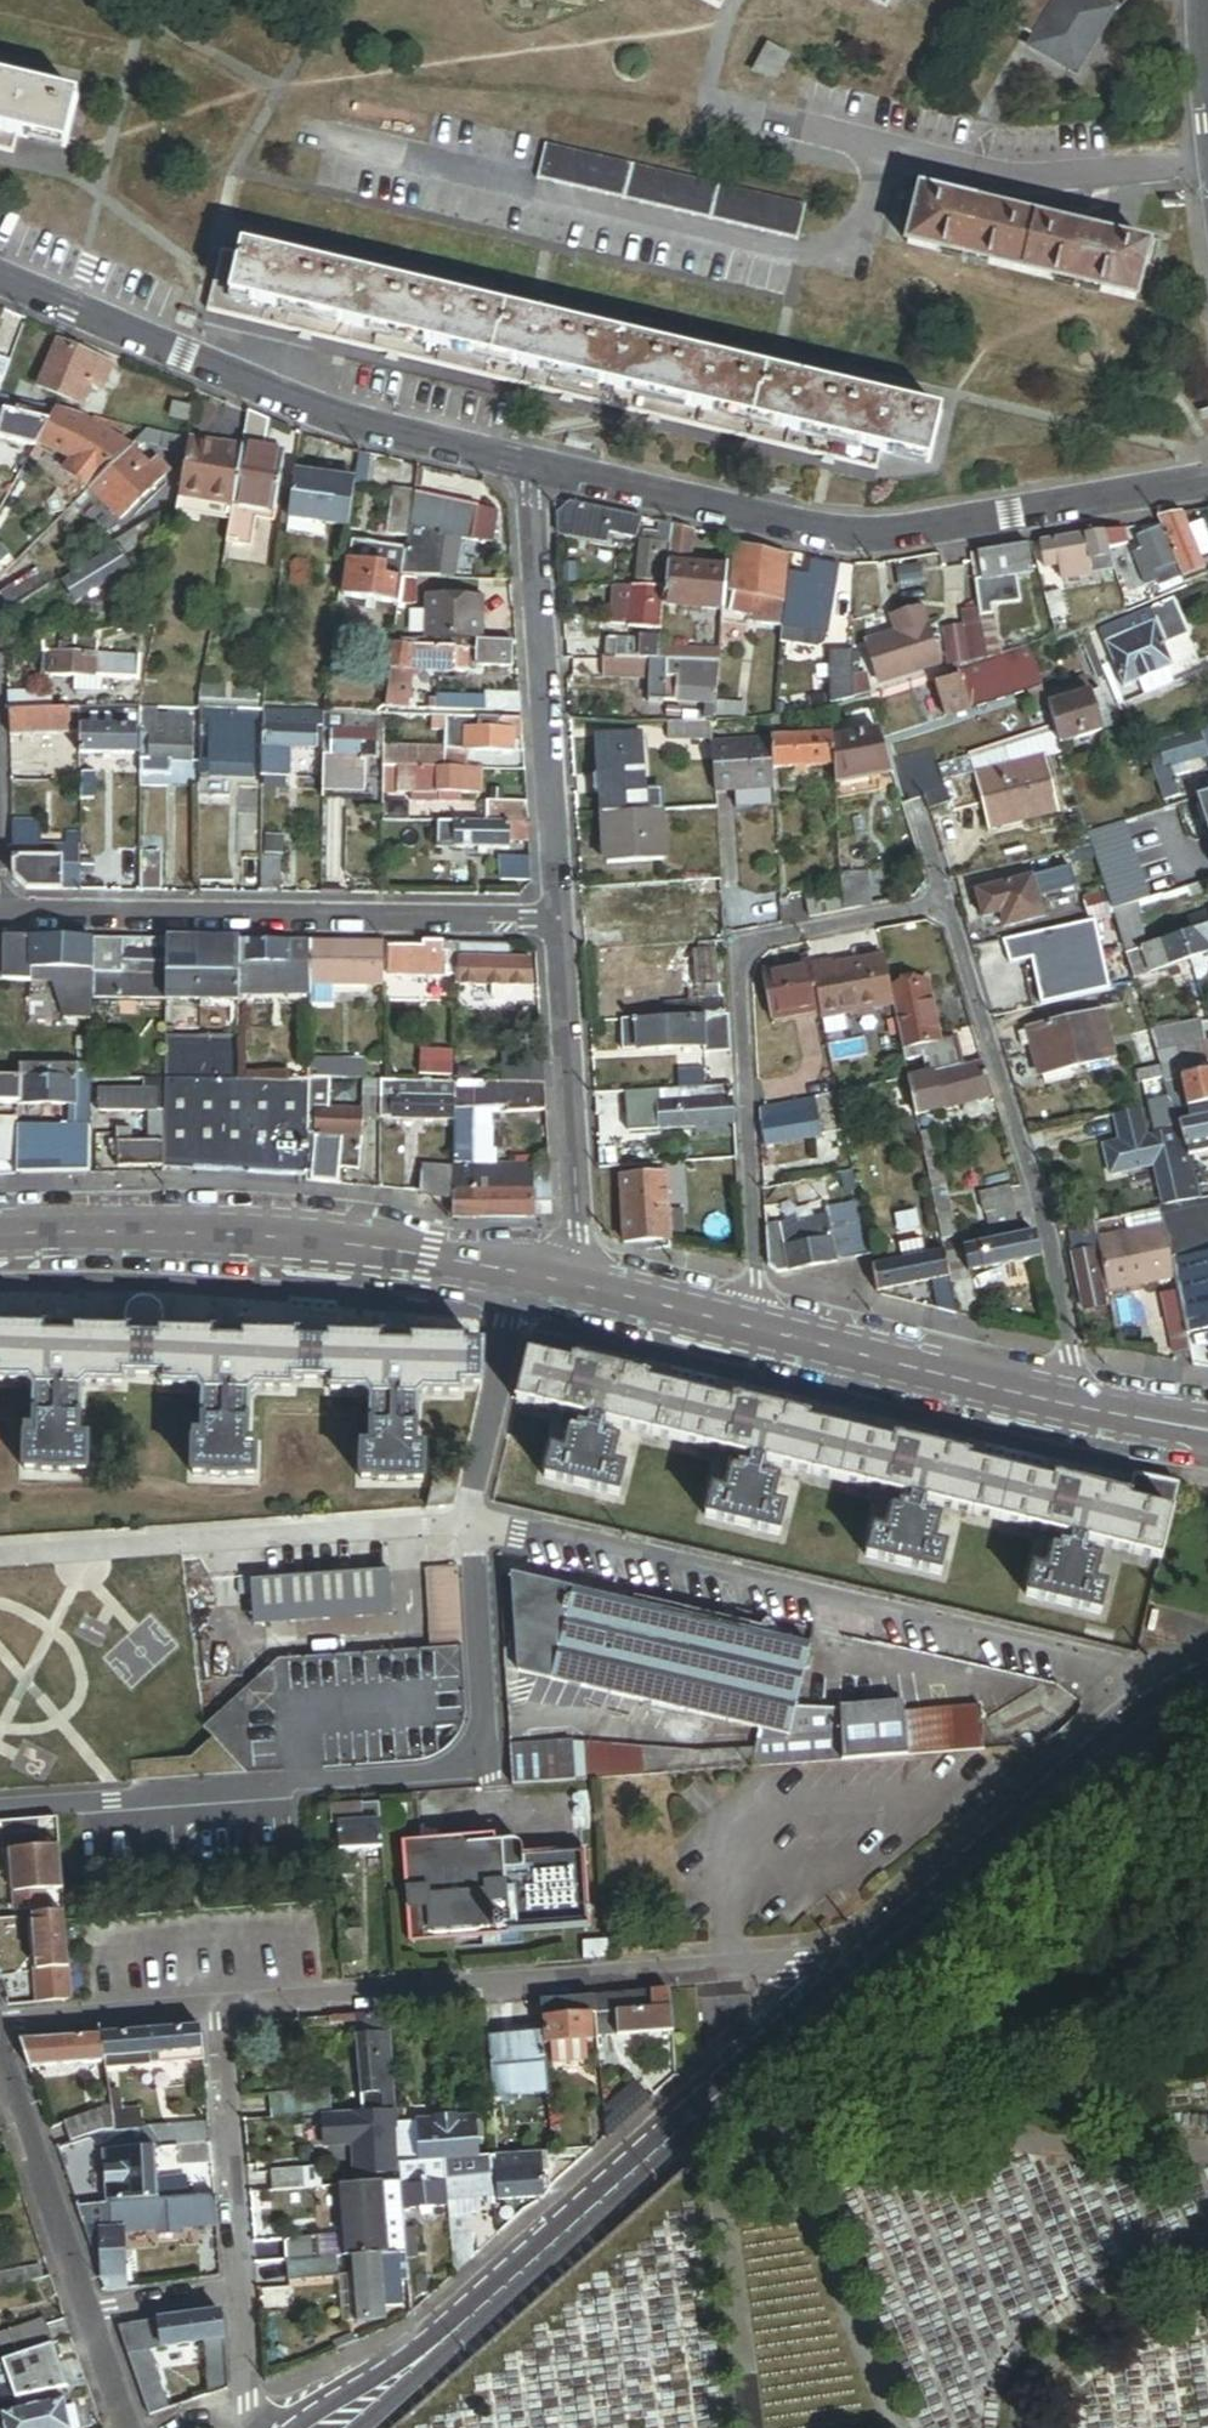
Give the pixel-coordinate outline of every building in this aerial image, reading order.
[(1117,10),(1100,0),(1017,0),(1001,27),(1033,46),(1027,55),(1074,82),(1117,10)] [(1117,10),(1123,0),(1100,0),(1117,10)] [(785,71),(763,59),(745,89),(772,94),(785,71)] [(21,140),(69,151),(81,99),(0,80),(0,135),(21,140)] [(21,140),(0,135),(0,153),(17,157),(21,140)] [(800,240),(808,204),(548,144),(539,180),(800,240)] [(1149,253),(921,199),(909,252),(1136,306),(1149,253)] [(228,301),(882,457),(931,469),(944,416),(240,247),(239,255),(228,301)] [(878,475),(882,457),(228,301),(239,255),(221,251),(206,314),(878,475)] [(41,393),(52,397),(84,411),(94,387),(104,391),(113,370),(60,347),(41,393)] [(52,397),(46,411),(57,413),(80,418),(84,411),(52,397)] [(56,415),(11,405),(9,405),(0,408),(0,416),(3,417),(47,427),(49,428),(55,417),(56,415)] [(193,431),(197,412),(177,408),(174,427),(193,431)] [(266,451),(271,423),(250,414),(244,448),(234,508),(232,524),(228,545),(252,549),(258,511),(276,514),(285,454),(266,451)] [(0,428),(0,445),(33,452),(47,427),(3,417),(0,428)] [(69,477),(89,493),(90,491),(129,453),(81,424),(55,417),(49,428),(37,447),(71,463),(69,477)] [(188,458),(190,442),(149,433),(139,443),(162,447),(161,452),(188,458)] [(234,508),(244,448),(191,439),(190,442),(188,458),(181,499),(234,508)] [(151,470),(132,450),(129,453),(90,491),(121,522),(163,481),(151,470)] [(360,457),(356,487),(366,489),(371,459),(360,457)] [(158,463),(151,470),(163,481),(169,475),(158,463)] [(295,479),(289,525),(348,532),(354,487),(295,479)] [(414,497),(415,494),(393,491),(386,537),(409,540),(410,531),(414,497)] [(432,500),(414,497),(410,531),(426,534),(432,500)] [(234,508),(181,499),(180,504),(179,515),(232,524),(234,508)] [(447,503),(432,500),(426,534),(441,537),(447,503)] [(441,537),(445,537),(457,539),(463,506),(447,503),(441,537)] [(180,504),(135,533),(144,546),(165,531),(175,533),(179,515),(180,504)] [(558,517),(559,536),(606,546),(608,538),(640,546),(645,522),(572,505),(558,517)] [(479,509),(463,506),(457,539),(473,542),(479,509)] [(500,513),(479,509),(473,542),(494,546),(500,513)] [(1188,530),(1181,514),(1157,518),(1166,539),(1188,530)] [(289,525),(287,541),(346,549),(348,532),(289,525)] [(659,525),(658,539),(657,547),(669,548),(671,528),(659,525)] [(1135,536),(1140,547),(1155,583),(1158,588),(1178,579),(1155,527),(1135,536)] [(693,533),(671,528),(669,548),(667,566),(689,569),(693,533)] [(1124,529),(1101,533),(1105,546),(1126,542),(1124,529)] [(1199,558),(1201,565),(1207,562),(1207,542),(1203,529),(1189,534),(1199,558)] [(1189,534),(1188,530),(1166,539),(1177,567),(1199,558),(1189,534)] [(410,531),(409,540),(407,550),(404,579),(440,580),(445,537),(441,537),(426,534),(410,531)] [(144,546),(135,533),(117,545),(126,558),(144,546)] [(1105,546),(1101,533),(1084,535),(1088,560),(1108,557),(1105,546)] [(1088,560),(1084,535),(1038,543),(1043,568),(1056,565),(1088,560)] [(657,547),(658,539),(649,539),(649,547),(657,547)] [(407,550),(353,544),(350,564),(386,568),(391,569),(390,579),(403,581),(404,579),(407,550)] [(669,548),(657,547),(649,547),(642,546),(638,584),(665,586),(667,566),(669,548)] [(1026,546),(977,554),(982,582),(1017,576),(1031,574),(1026,546)] [(1155,583),(1140,547),(1131,551),(1147,587),(1155,583)] [(0,548),(0,581),(16,565),(0,548)] [(785,606),(788,560),(736,548),(732,593),(737,594),(756,599),(785,606)] [(115,551),(63,586),(76,605),(128,570),(115,551)] [(970,556),(974,584),(982,582),(977,554),(970,556)] [(1058,577),(1112,568),(1108,557),(1088,560),(1056,565),(1058,577)] [(1177,567),(1182,581),(1204,572),(1201,565),(1199,558),(1177,567)] [(346,600),(402,607),(402,605),(405,581),(403,581),(390,579),(385,579),(386,568),(350,564),(346,600)] [(575,566),(563,566),(563,585),(575,584),(575,566)] [(689,569),(667,566),(665,586),(665,592),(664,603),(666,603),(665,610),(724,614),(727,572),(689,569)] [(813,583),(807,581),(800,610),(791,607),(784,633),(828,639),(836,572),(816,568),(813,583)] [(800,610),(807,581),(791,576),(784,633),(791,607),(800,610)] [(982,582),(974,584),(979,615),(985,664),(986,666),(999,662),(992,614),(1022,609),(1017,576),(982,582)] [(37,598),(25,581),(0,597),(0,598),(11,615),(37,598)] [(420,581),(405,581),(402,605),(419,606),(420,581)] [(637,591),(629,591),(627,632),(661,634),(664,603),(665,592),(637,591)] [(1044,596),(1051,620),(1066,616),(1058,592),(1044,596)] [(756,599),(737,594),(733,609),(732,614),(751,619),(754,607),(756,599)] [(429,642),(484,645),(486,600),(431,597),(429,642)] [(782,634),(785,606),(756,599),(754,607),(760,609),(757,621),(756,627),(782,634)] [(1150,614),(1155,627),(1165,650),(1189,641),(1174,604),(1150,614)] [(754,607),(751,619),(757,621),(760,609),(754,607)] [(897,636),(866,644),(876,687),(936,673),(923,614),(894,621),(897,636)] [(1105,647),(1155,627),(1150,614),(1100,634),(1105,647)] [(960,672),(985,664),(979,615),(962,618),(964,626),(973,625),(974,633),(965,634),(965,633),(942,636),(947,674),(960,672)] [(973,625),(964,626),(965,633),(965,634),(974,633),(973,625)] [(1165,650),(1155,627),(1105,647),(1124,693),(1138,687),(1167,676),(1174,673),(1165,650)] [(75,643),(74,639),(43,646),(45,654),(45,677),(52,677),(53,655),(61,655),(62,648),(74,649),(75,643)] [(1090,681),(1104,676),(1089,639),(1075,645),(1090,681)] [(652,664),(658,664),(660,651),(660,643),(574,641),(574,661),(652,664)] [(429,642),(425,642),(425,645),(402,644),(402,649),(439,650),(457,651),(455,675),(469,675),(470,662),(478,662),(477,668),(514,670),(515,647),(484,645),(429,642)] [(98,644),(75,643),(74,649),(62,648),(61,655),(97,656),(98,644)] [(402,649),(395,648),(392,671),(410,673),(419,673),(438,674),(439,650),(402,649)] [(438,674),(455,675),(457,651),(439,650),(438,674)] [(720,666),(721,653),(660,651),(658,664),(720,666)] [(53,655),(52,677),(52,678),(79,679),(96,680),(97,656),(61,655),(53,655)] [(1040,688),(1030,655),(957,678),(958,683),(969,717),(1028,699),(1042,694),(1040,688)] [(141,658),(97,656),(96,680),(104,680),(140,681),(141,658)] [(854,679),(855,660),(831,659),(829,708),(854,703),(854,700),(854,679)] [(651,682),(652,664),(574,661),(573,679),(651,682)] [(717,708),(720,666),(658,664),(652,664),(651,682),(650,703),(663,705),(703,709),(702,717),(702,724),(712,724),(713,708),(717,708)] [(410,673),(392,671),(389,690),(409,690),(410,679),(410,673)] [(1048,713),(1091,699),(1083,674),(1040,688),(1042,694),(1048,713)] [(1143,701),(1173,690),(1167,676),(1138,687),(1143,701)] [(865,677),(854,679),(854,700),(869,697),(865,677)] [(96,680),(79,679),(79,694),(103,695),(104,680),(96,680)] [(969,717),(958,683),(935,690),(946,725),(969,717)] [(409,690),(389,690),(387,708),(408,709),(409,690)] [(486,697),(485,710),(522,711),(521,691),(485,691),(486,697)] [(1042,694),(1028,699),(1035,720),(1049,716),(1048,713),(1042,694)] [(50,695),(23,696),(23,712),(51,711),(50,695)] [(11,697),(11,714),(23,713),(23,712),(23,696),(11,697)] [(440,704),(440,709),(463,710),(464,696),(441,696),(440,704)] [(463,710),(479,710),(480,697),(464,696),(463,710)] [(1055,735),(1060,751),(1103,737),(1091,699),(1048,713),(1049,716),(1055,735)] [(143,723),(143,709),(127,709),(127,724),(143,723)] [(152,718),(152,709),(143,709),(143,723),(143,762),(151,762),(152,718)] [(196,763),(196,710),(169,709),(169,718),(152,718),(151,762),(173,763),(196,763)] [(169,709),(152,709),(152,718),(169,718),(169,709)] [(102,710),(83,711),(82,730),(102,730),(102,710)] [(264,713),(203,710),(203,725),(205,725),(212,725),(255,726),(264,726),(264,713)] [(81,736),(81,711),(70,712),(71,736),(81,736)] [(720,711),(720,721),(747,721),(747,711),(720,711)] [(11,714),(10,714),(11,738),(71,736),(70,712),(23,713),(11,714)] [(325,715),(267,713),(266,729),(315,730),(325,730),(325,715)] [(386,716),(325,715),(325,730),(325,734),(333,734),(380,735),(385,735),(386,716)] [(688,717),(688,726),(702,726),(702,724),(702,717),(688,717)] [(467,720),(467,719),(450,718),(450,732),(449,751),(386,750),(385,771),(403,771),(438,772),(471,773),(471,754),(466,754),(467,732),(467,720)] [(450,732),(450,718),(435,718),(434,732),(450,732)] [(788,718),(775,720),(771,721),(771,731),(772,743),(790,741),(788,718)] [(524,734),(523,722),(467,720),(467,732),(516,733),(524,734)] [(212,725),(205,725),(205,776),(255,776),(255,765),(212,765),(212,725)] [(255,765),(255,726),(212,725),(212,765),(255,765)] [(688,726),(668,725),(667,745),(713,746),(712,737),(712,727),(702,726),(688,726)] [(102,730),(82,730),(82,757),(135,757),(136,729),(102,730)] [(314,751),(315,730),(266,729),(266,750),(296,750),(314,751)] [(772,743),(771,731),(712,737),(713,746),(716,786),(774,780),(774,775),(772,743)] [(516,755),(516,733),(467,732),(466,754),(471,754),(516,755)] [(333,734),(325,734),(324,795),(365,796),(366,761),(332,761),(333,734)] [(380,735),(333,734),(332,761),(366,761),(379,762),(380,735)] [(1148,752),(1164,809),(1180,803),(1173,784),(1170,774),(1189,768),(1207,761),(1207,734),(1148,752)] [(1046,763),(1062,758),(1060,751),(1055,735),(1006,751),(1013,774),(1046,763)] [(604,817),(662,814),(661,791),(645,792),(642,737),(600,739),(604,817)] [(834,769),(833,737),(790,741),(772,743),(774,775),(834,769)] [(885,751),(880,738),(834,740),(836,769),(834,769),(835,779),(878,777),(892,776),(885,751)] [(296,750),(266,750),(265,783),(295,783),(296,750)] [(943,785),(954,818),(983,809),(988,823),(1022,813),(1025,821),(1061,810),(1046,763),(1013,774),(1006,751),(939,771),(943,785)] [(933,753),(897,764),(907,796),(923,791),(943,785),(939,771),(933,753)] [(143,762),(143,778),(151,778),(151,762),(143,762)] [(173,763),(151,762),(151,778),(173,778),(173,763)] [(1192,777),(1189,768),(1170,774),(1173,784),(1192,777)] [(403,771),(385,771),(386,798),(402,798),(403,798),(403,771)] [(438,772),(403,771),(403,798),(413,798),(428,798),(438,799),(438,772)] [(483,800),(484,773),(471,773),(438,772),(438,799),(483,800)] [(83,794),(91,794),(91,775),(83,775),(83,794)] [(879,788),(878,777),(835,779),(836,791),(879,788)] [(925,797),(923,791),(907,796),(909,802),(925,797)] [(428,807),(428,798),(413,798),(413,807),(428,807)] [(1195,804),(1207,844),(1207,800),(1195,804)] [(530,826),(528,805),(488,804),(487,826),(511,826),(530,826)] [(991,831),(1025,821),(1022,813),(988,823),(991,831)] [(665,865),(662,814),(604,817),(607,868),(665,865)] [(41,821),(13,821),(15,859),(40,860),(40,848),(41,821)] [(451,825),(437,825),(436,851),(456,852),(457,833),(451,833),(451,825)] [(510,845),(511,826),(487,826),(457,825),(457,833),(456,852),(510,853),(510,845)] [(510,845),(531,846),(530,826),(511,826),(510,845)] [(71,854),(81,855),(81,849),(81,848),(40,848),(40,860),(64,860),(64,867),(70,867),(71,854)] [(120,849),(119,894),(138,894),(139,850),(120,849)] [(1092,864),(1089,853),(1075,856),(1079,868),(1092,864)] [(64,893),(81,894),(81,855),(71,854),(70,867),(64,867),(64,893)] [(164,857),(143,857),(142,894),(164,895),(164,857)] [(28,893),(64,893),(64,867),(64,860),(40,860),(15,859),(16,878),(28,893)] [(284,861),(264,861),(264,892),(283,892),(284,861)] [(1092,864),(1079,868),(1085,889),(1090,887),(1098,884),(1092,864)] [(843,912),(865,907),(868,872),(840,873),(843,912)] [(1032,882),(977,894),(983,922),(1002,918),(1005,931),(1042,922),(1032,882)] [(721,898),(720,883),(696,884),(696,899),(721,898)] [(805,918),(842,912),(839,890),(801,896),(805,918)] [(639,910),(639,921),(659,920),(658,909),(639,910)] [(726,942),(724,909),(712,909),(714,943),(726,942)] [(1146,955),(1132,911),(1112,918),(1126,961),(1142,956),(1146,955)] [(1181,943),(1189,966),(1203,962),(1207,960),(1207,935),(1181,943)] [(33,941),(5,941),(4,984),(33,985),(33,972),(33,944),(33,941)] [(168,943),(95,942),(95,945),(94,973),(94,1003),(167,1004),(168,943)] [(727,950),(726,942),(714,943),(700,944),(701,952),(719,951),(727,950)] [(241,944),(168,943),(167,1004),(240,1005),(240,997),(241,944)] [(1189,966),(1181,943),(1146,955),(1142,956),(1149,979),(1189,966)] [(33,944),(33,972),(94,973),(95,945),(33,944)] [(314,945),(241,944),(240,997),(313,998),(313,988),(314,945)] [(386,947),(314,945),(313,988),(334,988),(386,989),(386,947)] [(453,947),(431,947),(431,953),(430,957),(448,958),(453,954),(453,947)] [(460,947),(453,947),(453,954),(448,958),(448,981),(459,981),(460,963),(460,947)] [(482,948),(460,947),(460,963),(482,964),(482,948)] [(514,948),(482,948),(482,964),(514,964),(514,948)] [(719,951),(701,952),(695,952),(696,962),(698,988),(721,986),(719,951)] [(412,980),(413,953),(392,952),(391,979),(412,980)] [(430,957),(431,953),(413,953),(412,980),(430,980),(430,957)] [(1149,979),(1142,956),(1126,961),(1133,984),(1149,979)] [(448,981),(448,958),(430,957),(430,980),(448,981)] [(892,992),(885,960),(834,968),(833,964),(812,968),(821,1009),(822,1016),(823,1020),(895,1008),(892,992)] [(698,988),(696,962),(683,963),(685,989),(690,988),(698,988)] [(1203,962),(1189,966),(1196,987),(1201,985),(1203,984),(1205,983),(1206,982),(1206,980),(1207,979),(1207,977),(1207,975),(1203,962)] [(482,964),(460,963),(459,981),(459,989),(490,990),(506,991),(537,991),(534,965),(514,964),(482,964)] [(812,968),(810,964),(763,974),(774,1020),(821,1009),(812,968)] [(926,984),(892,992),(895,1008),(905,1053),(939,1045),(938,1041),(926,984)] [(706,1016),(725,1015),(724,999),(722,999),(721,986),(698,988),(690,988),(691,1002),(666,1003),(667,1019),(688,1018),(706,1016)] [(334,988),(313,988),(313,998),(313,1008),(334,1009),(334,988)] [(505,1003),(506,991),(490,990),(490,1003),(505,1003)] [(775,1027),(822,1016),(821,1009),(774,1020),(775,1027)] [(733,1054),(731,1015),(725,1015),(706,1016),(708,1047),(709,1055),(733,1054)] [(708,1047),(706,1016),(688,1018),(688,1020),(637,1024),(637,1021),(622,1022),(624,1052),(708,1047)] [(1028,1033),(1031,1048),(1038,1079),(1040,1079),(1069,1073),(1112,1065),(1103,1019),(1028,1033)] [(1200,1027),(1150,1038),(1156,1058),(1180,1053),(1207,1048),(1200,1027)] [(1022,1050),(1031,1048),(1028,1033),(1019,1035),(1022,1050)] [(910,1078),(962,1067),(955,1037),(938,1041),(939,1045),(905,1053),(910,1078)] [(239,1041),(166,1040),(166,1059),(165,1083),(165,1127),(165,1143),(164,1169),(164,1171),(238,1171),(239,1084),(239,1041)] [(93,1058),(93,1044),(77,1044),(77,1069),(93,1069),(93,1058)] [(1207,1048),(1180,1053),(1185,1078),(1207,1074),(1207,1048)] [(152,1059),(93,1058),(93,1069),(92,1082),(152,1083),(152,1059)] [(166,1059),(152,1059),(152,1083),(165,1083),(166,1059)] [(365,1081),(365,1062),(319,1063),(319,1081),(365,1081)] [(990,1098),(981,1063),(909,1080),(917,1115),(990,1098)] [(92,1082),(93,1069),(77,1069),(23,1069),(22,1081),(79,1082),(92,1082)] [(681,1091),(708,1089),(706,1071),(680,1073),(681,1091)] [(1164,1083),(1160,1071),(1135,1076),(1137,1088),(1142,1087),(1164,1083)] [(1071,1083),(1069,1073),(1040,1079),(1042,1089),(1071,1083)] [(1165,1088),(1167,1091),(1173,1112),(1175,1117),(1207,1109),(1207,1079),(1165,1088)] [(0,1081),(0,1107),(21,1107),(22,1081),(19,1082),(19,1081),(0,1081)] [(79,1082),(22,1081),(21,1107),(74,1108),(78,1109),(79,1082)] [(92,1092),(92,1082),(79,1082),(78,1109),(74,1108),(74,1129),(56,1129),(52,1131),(51,1145),(50,1176),(67,1175),(91,1175),(92,1113),(92,1092)] [(1165,1088),(1164,1083),(1142,1087),(1143,1096),(1167,1091),(1165,1088)] [(310,1172),(311,1085),(239,1084),(238,1171),(310,1172)] [(326,1113),(326,1085),(318,1085),(317,1112),(326,1113)] [(382,1086),(363,1085),(363,1113),(364,1114),(363,1122),(382,1124),(382,1121),(382,1086)] [(393,1086),(382,1086),(382,1121),(392,1121),(393,1099),(393,1086)] [(457,1087),(393,1086),(393,1099),(457,1101),(457,1087)] [(506,1087),(457,1087),(457,1101),(456,1112),(476,1112),(510,1112),(509,1087),(506,1087)] [(738,1118),(736,1087),(708,1089),(681,1091),(627,1094),(630,1134),(699,1129),(699,1120),(737,1118),(738,1118)] [(843,1105),(859,1102),(857,1091),(841,1094),(843,1105)] [(159,1093),(99,1092),(99,1113),(158,1114),(159,1093)] [(846,1129),(838,1093),(815,1098),(823,1135),(846,1129)] [(815,1098),(762,1109),(762,1122),(764,1122),(769,1147),(823,1135),(815,1098)] [(456,1112),(457,1101),(393,1099),(392,1121),(456,1123),(456,1112)] [(317,1112),(317,1139),(343,1139),(363,1140),(363,1122),(364,1114),(363,1113),(326,1113),(317,1112)] [(476,1112),(456,1112),(456,1123),(456,1169),(456,1194),(476,1194),(476,1167),(476,1147),(476,1124),(476,1112)] [(511,1118),(510,1112),(476,1112),(476,1124),(485,1124),(485,1127),(493,1127),(511,1127),(511,1118)] [(1175,1117),(1173,1112),(1149,1120),(1155,1136),(1179,1131),(1179,1129),(1175,1117)] [(18,1164),(20,1128),(20,1118),(0,1118),(0,1165),(18,1164)] [(699,1120),(699,1129),(737,1126),(737,1118),(699,1120)] [(1179,1129),(1179,1131),(1186,1153),(1207,1148),(1207,1123),(1179,1129)] [(476,1124),(476,1147),(485,1147),(485,1127),(485,1124),(476,1124)] [(165,1143),(165,1127),(151,1127),(151,1143),(165,1143)] [(492,1167),(497,1167),(497,1157),(493,1157),(493,1127),(485,1127),(485,1147),(492,1147),(492,1167)] [(17,1177),(32,1176),(32,1145),(51,1145),(52,1131),(56,1129),(20,1128),(18,1164),(17,1177)] [(119,1131),(119,1142),(132,1142),(132,1131),(119,1131)] [(1105,1146),(1111,1175),(1156,1167),(1151,1140),(1173,1136),(1185,1196),(1162,1200),(1164,1208),(1200,1201),(1197,1187),(1186,1153),(1179,1131),(1155,1136),(1105,1146)] [(925,1152),(939,1149),(936,1133),(922,1136),(925,1152)] [(1185,1196),(1173,1136),(1151,1140),(1162,1200),(1185,1196)] [(317,1139),(313,1185),(340,1188),(341,1170),(343,1139),(317,1139)] [(343,1139),(341,1170),(362,1170),(363,1140),(343,1139)] [(164,1169),(165,1143),(151,1143),(132,1142),(119,1142),(118,1169),(164,1169)] [(32,1176),(50,1176),(51,1145),(32,1145),(32,1176)] [(485,1147),(476,1147),(476,1167),(492,1167),(492,1147),(485,1147)] [(944,1240),(958,1237),(939,1149),(925,1152),(944,1240)] [(476,1167),(476,1194),(535,1194),(535,1171),(535,1167),(497,1167),(492,1167),(476,1167)] [(424,1195),(456,1201),(456,1194),(456,1169),(425,1168),(424,1195)] [(554,1204),(552,1170),(535,1171),(535,1194),(535,1205),(554,1204)] [(672,1243),(672,1239),(670,1213),(668,1176),(622,1179),(627,1246),(672,1243)] [(1207,1199),(1207,1185),(1197,1187),(1200,1201),(1207,1199)] [(986,1211),(988,1210),(1016,1204),(1012,1187),(983,1193),(986,1211)] [(456,1201),(456,1221),(535,1221),(535,1205),(535,1194),(476,1194),(456,1194),(456,1201)] [(1200,1201),(1164,1208),(1162,1208),(1166,1226),(1176,1280),(1179,1294),(1185,1322),(1187,1333),(1207,1329),(1207,1199),(1200,1201)] [(869,1255),(873,1254),(862,1200),(829,1208),(830,1214),(834,1232),(839,1259),(869,1253),(869,1255)] [(1016,1204),(988,1210),(992,1228),(1019,1222),(1016,1204)] [(1096,1222),(1099,1221),(1096,1207),(1067,1213),(1070,1227),(1096,1222)] [(670,1213),(672,1239),(684,1238),(683,1212),(670,1213)] [(834,1232),(830,1214),(783,1223),(787,1242),(834,1232)] [(1099,1240),(1096,1222),(1070,1227),(1066,1228),(1070,1247),(1073,1247),(1074,1256),(1096,1252),(1102,1251),(1099,1240)] [(783,1223),(769,1226),(771,1245),(787,1242),(783,1223)] [(1176,1280),(1166,1226),(1099,1240),(1102,1251),(1110,1293),(1176,1280)] [(783,1273),(840,1261),(839,1259),(834,1232),(787,1242),(771,1245),(772,1266),(783,1273)] [(986,1270),(1041,1259),(1036,1234),(981,1245),(986,1269),(986,1270)] [(945,1253),(950,1277),(951,1283),(972,1278),(971,1272),(986,1269),(981,1245),(945,1253)] [(1110,1293),(1102,1251),(1096,1252),(1107,1308),(1113,1307),(1110,1293)] [(1096,1252),(1074,1256),(1086,1313),(1107,1308),(1096,1252)] [(949,1277),(950,1277),(945,1253),(874,1267),(879,1291),(933,1281),(949,1277)] [(956,1314),(949,1277),(933,1281),(939,1309),(956,1314)] [(1185,1322),(1179,1294),(1164,1297),(1170,1325),(1185,1322)] [(484,1350),(467,1350),(466,1345),(415,1344),(406,1344),(406,1334),(388,1334),(387,1344),(377,1343),(327,1342),(326,1347),(296,1346),(296,1340),(245,1339),(235,1339),(236,1329),(220,1329),(220,1338),(207,1338),(163,1336),(163,1318),(152,1302),(136,1301),(126,1307),(124,1336),(76,1334),(69,1334),(69,1324),(51,1324),(51,1333),(39,1333),(0,1332),(0,1385),(28,1387),(36,1393),(35,1435),(26,1435),(25,1473),(42,1474),(41,1477),(68,1477),(68,1475),(85,1475),(86,1443),(76,1443),(78,1396),(84,1388),(121,1389),(122,1380),(161,1381),(162,1390),(198,1391),(206,1397),(205,1441),(195,1440),(194,1477),(209,1478),(208,1482),(237,1482),(238,1479),(255,1480),(255,1449),(246,1448),(247,1401),(255,1393),(290,1394),(291,1385),(331,1386),(331,1395),(367,1395),(374,1403),(373,1452),(363,1452),(361,1483),(379,1484),(378,1487),(408,1488),(408,1485),(423,1485),(423,1453),(415,1453),(416,1406),(424,1398),(461,1398),(461,1390),(482,1389),(484,1350)] [(69,1334),(76,1334),(77,1311),(40,1310),(39,1333),(51,1333),(51,1324),(69,1324),(69,1334)] [(406,1344),(415,1344),(416,1321),(378,1319),(377,1343),(387,1344),(388,1334),(406,1334),(406,1344)] [(1176,1354),(1191,1351),(1187,1333),(1185,1322),(1170,1325),(1176,1354)] [(580,1347),(535,1336),(518,1405),(593,1423),(590,1432),(582,1430),(581,1434),(571,1432),(565,1455),(553,1452),(547,1480),(620,1498),(626,1470),(614,1467),(620,1444),(613,1442),(614,1438),(604,1436),(606,1427),(753,1463),(751,1471),(740,1469),(739,1474),(731,1472),(725,1495),(714,1492),(707,1519),(780,1537),(786,1510),(774,1507),(780,1484),(773,1483),(774,1477),(767,1475),(769,1467),(913,1502),(910,1512),(900,1509),(899,1513),(891,1511),(886,1534),(873,1531),(867,1558),(943,1577),(949,1550),(935,1547),(940,1523),(934,1522),(935,1517),(927,1515),(929,1507),(1072,1542),(1070,1550),(1060,1548),(1059,1553),(1055,1552),(1049,1576),(1035,1572),(1029,1598),(1103,1617),(1110,1590),(1096,1587),(1102,1563),(1096,1562),(1097,1557),(1088,1555),(1090,1546),(1152,1561),(1163,1563),(1163,1562),(1182,1486),(1134,1475),(1128,1499),(1102,1493),(1104,1487),(1085,1482),(1084,1488),(1052,1480),(1051,1485),(969,1465),(970,1460),(940,1453),(942,1447),(926,1443),(925,1450),(893,1442),(892,1446),(809,1426),(811,1421),(782,1414),(784,1409),(766,1404),(764,1410),(734,1403),(733,1408),(649,1387),(650,1382),(619,1375),(620,1369),(604,1365),(602,1371),(576,1365),(580,1347)] [(436,1476),(428,1509),(455,1507),(461,1481),(436,1476)] [(385,1573),(245,1583),(247,1623),(388,1613),(385,1573)] [(522,1583),(498,1578),(503,1668),(516,1671),(528,1675),(522,1583)] [(522,1583),(528,1675),(757,1734),(787,1742),(794,1714),(809,1649),(750,1635),(634,1608),(522,1583)] [(635,1602),(634,1608),(750,1635),(751,1629),(635,1602)] [(516,1671),(503,1668),(505,1696),(518,1695),(516,1671)] [(1048,1688),(981,1722),(992,1746),(1060,1713),(1048,1688)] [(838,1762),(904,1757),(901,1736),(899,1714),(898,1705),(833,1711),(838,1762)] [(904,1757),(981,1751),(978,1707),(899,1714),(901,1736),(904,1757)] [(757,1734),(751,1754),(750,1768),(838,1762),(833,1711),(794,1714),(787,1742),(757,1734)] [(574,1743),(508,1747),(510,1787),(548,1784),(577,1782),(574,1743)] [(700,1756),(574,1743),(577,1782),(604,1780),(616,1779),(642,1777),(669,1774),(729,1770),(750,1768),(751,1754),(700,1756)] [(382,1822),(381,1806),(344,1809),(345,1825),(382,1822)] [(344,1809),(332,1809),(333,1825),(339,1825),(345,1825),(344,1809)] [(384,1848),(382,1822),(345,1825),(339,1825),(341,1851),(384,1848)] [(495,1838),(406,1844),(413,1944),(510,1938),(510,1934),(589,1928),(585,1851),(523,1856),(523,1851),(521,1847),(516,1843),(511,1842),(496,1844),(495,1838)] [(64,1892),(61,1849),(13,1853),(18,1913),(48,1911),(47,1893),(64,1892)] [(69,1971),(65,1916),(35,1918),(39,1973),(69,1971)] [(362,1928),(340,1930),(343,1963),(365,1962),(362,1928)] [(610,1943),(585,1945),(586,1963),(611,1961),(610,1943)] [(670,1992),(614,1996),(616,2014),(672,2009),(670,1992)] [(616,2014),(614,1996),(596,1997),(598,2028),(599,2037),(618,2036),(616,2014)] [(598,2028),(596,1997),(562,2000),(563,2013),(563,2019),(572,2018),(591,2017),(591,2028),(598,2028)] [(563,2013),(562,2000),(541,2001),(543,2020),(563,2019),(563,2013)] [(672,2009),(616,2014),(618,2036),(618,2039),(673,2033),(672,2009)] [(393,2094),(387,2014),(353,2016),(353,2028),(359,2097),(393,2094)] [(353,2028),(353,2016),(327,2018),(327,2031),(353,2028)] [(572,2018),(563,2019),(543,2020),(544,2037),(544,2046),(592,2042),(591,2028),(591,2017),(572,2018)] [(102,2036),(104,2060),(202,2052),(200,2028),(102,2036)] [(30,2070),(100,2065),(104,2065),(104,2060),(102,2036),(21,2043),(30,2070)] [(544,2037),(487,2040),(490,2079),(520,2078),(519,2089),(548,2087),(544,2046),(544,2037)] [(100,2065),(101,2073),(109,2109),(111,2108),(107,2093),(103,2073),(203,2064),(202,2052),(104,2060),(104,2065),(100,2065)] [(491,2091),(519,2089),(520,2078),(490,2079),(491,2091)] [(640,2111),(649,2103),(633,2083),(624,2091),(640,2111)] [(119,2091),(107,2093),(111,2108),(113,2119),(131,2117),(133,2120),(142,2134),(147,2133),(205,2130),(206,2147),(209,2147),(207,2125),(143,2129),(141,2110),(124,2111),(119,2091)] [(395,2110),(393,2094),(359,2097),(360,2113),(368,2112),(395,2110)] [(273,2102),(275,2120),(334,2115),(332,2097),(273,2102)] [(113,2119),(111,2108),(109,2109),(63,2124),(71,2146),(81,2144),(92,2139),(103,2136),(117,2135),(113,2119)] [(369,2127),(368,2112),(360,2113),(334,2115),(336,2130),(369,2127)] [(131,2117),(113,2119),(117,2135),(142,2134),(133,2120),(131,2117)] [(431,2147),(474,2144),(477,2144),(475,2118),(415,2122),(417,2148),(431,2147)] [(402,2166),(432,2163),(431,2153),(418,2154),(417,2148),(415,2122),(399,2123),(399,2125),(402,2166)] [(205,2130),(147,2133),(158,2150),(177,2149),(206,2147),(205,2130)] [(356,2134),(356,2144),(357,2158),(358,2170),(394,2167),(391,2131),(383,2132),(356,2134)] [(142,2134),(117,2135),(121,2152),(130,2152),(153,2151),(142,2134)] [(121,2152),(117,2135),(103,2136),(92,2139),(93,2143),(103,2154),(121,2152)] [(81,2144),(71,2146),(58,2151),(63,2168),(87,2161),(81,2144)] [(357,2158),(356,2144),(347,2145),(348,2159),(357,2158)] [(445,2162),(476,2160),(475,2154),(474,2144),(431,2147),(431,2153),(432,2163),(445,2162)] [(210,2169),(209,2147),(206,2147),(177,2149),(179,2170),(210,2169)] [(153,2151),(130,2152),(132,2200),(156,2198),(153,2151)] [(130,2152),(121,2152),(103,2154),(106,2201),(132,2200),(130,2152)] [(543,2166),(542,2155),(510,2158),(511,2176),(524,2175),(524,2168),(543,2166)] [(498,2203),(545,2200),(543,2166),(524,2168),(524,2175),(511,2176),(510,2158),(491,2159),(492,2169),(496,2168),(498,2203)] [(494,2197),(492,2169),(491,2159),(481,2160),(476,2160),(445,2162),(447,2187),(448,2201),(472,2199),(494,2197)] [(447,2187),(445,2162),(432,2163),(402,2166),(399,2166),(399,2169),(400,2181),(400,2184),(400,2190),(447,2187)] [(400,2181),(399,2169),(387,2170),(388,2183),(400,2181)] [(273,2175),(275,2193),(307,2191),(306,2172),(273,2175)] [(159,2185),(160,2203),(183,2202),(182,2186),(182,2183),(159,2185)] [(402,2213),(400,2190),(400,2184),(366,2187),(339,2189),(344,2261),(354,2261),(379,2259),(405,2256),(403,2234),(402,2213)] [(448,2201),(447,2187),(400,2190),(402,2213),(421,2212),(429,2211),(449,2210),(448,2201)] [(472,2199),(448,2201),(449,2210),(449,2219),(466,2218),(473,2218),(472,2199)] [(213,2200),(196,2201),(198,2232),(215,2231),(213,2200)] [(198,2232),(196,2201),(183,2202),(160,2203),(139,2205),(141,2228),(125,2229),(125,2237),(156,2234),(157,2241),(180,2239),(179,2233),(198,2232)] [(132,2205),(77,2209),(85,2232),(100,2231),(125,2229),(141,2228),(139,2205),(132,2205)] [(450,2238),(466,2235),(466,2218),(449,2219),(450,2238)] [(102,2279),(127,2278),(125,2237),(125,2229),(100,2231),(102,2279)] [(100,2231),(85,2232),(101,2279),(102,2279),(100,2231)] [(405,2256),(405,2262),(416,2261),(413,2233),(403,2234),(405,2256)] [(284,2243),(285,2266),(287,2266),(329,2262),(326,2240),(284,2243)] [(398,2290),(408,2289),(405,2262),(405,2256),(379,2259),(382,2312),(399,2311),(398,2290)] [(383,2324),(382,2312),(379,2259),(354,2261),(355,2278),(358,2326),(383,2324)] [(329,2262),(287,2266),(288,2287),(337,2282),(334,2262),(329,2262)] [(0,2277),(0,2293),(42,2280),(40,2270),(0,2277)] [(106,2293),(128,2291),(127,2278),(102,2279),(101,2279),(106,2293)] [(355,2278),(340,2279),(343,2327),(358,2326),(355,2278)] [(412,2281),(414,2298),(426,2297),(424,2281),(412,2281)] [(201,2347),(223,2344),(221,2318),(118,2330),(127,2355),(148,2353),(201,2347)] [(0,2337),(0,2338),(6,2360),(49,2347),(41,2324),(0,2337)] [(227,2391),(223,2344),(201,2347),(205,2398),(227,2391)] [(61,2384),(49,2347),(6,2360),(12,2380),(17,2397),(54,2386),(61,2384)] [(148,2353),(127,2355),(139,2390),(158,2383),(148,2353)] [(91,2399),(84,2377),(61,2384),(54,2386),(55,2392),(58,2402),(63,2401),(65,2408),(91,2399)] [(17,2397),(12,2380),(0,2383),(0,2400),(12,2398),(17,2397)] [(12,2398),(15,2412),(46,2405),(44,2394),(55,2392),(54,2386),(17,2397),(12,2398)] [(46,2405),(58,2402),(55,2392),(44,2394),(46,2405)] [(149,2419),(192,2403),(188,2392),(164,2399),(161,2393),(142,2399),(149,2419)] [(100,2422),(91,2399),(65,2408),(69,2427),(79,2427),(100,2422)] [(65,2408),(63,2401),(58,2402),(46,2405),(15,2412),(0,2415),(0,2427),(69,2427),(65,2408)]
